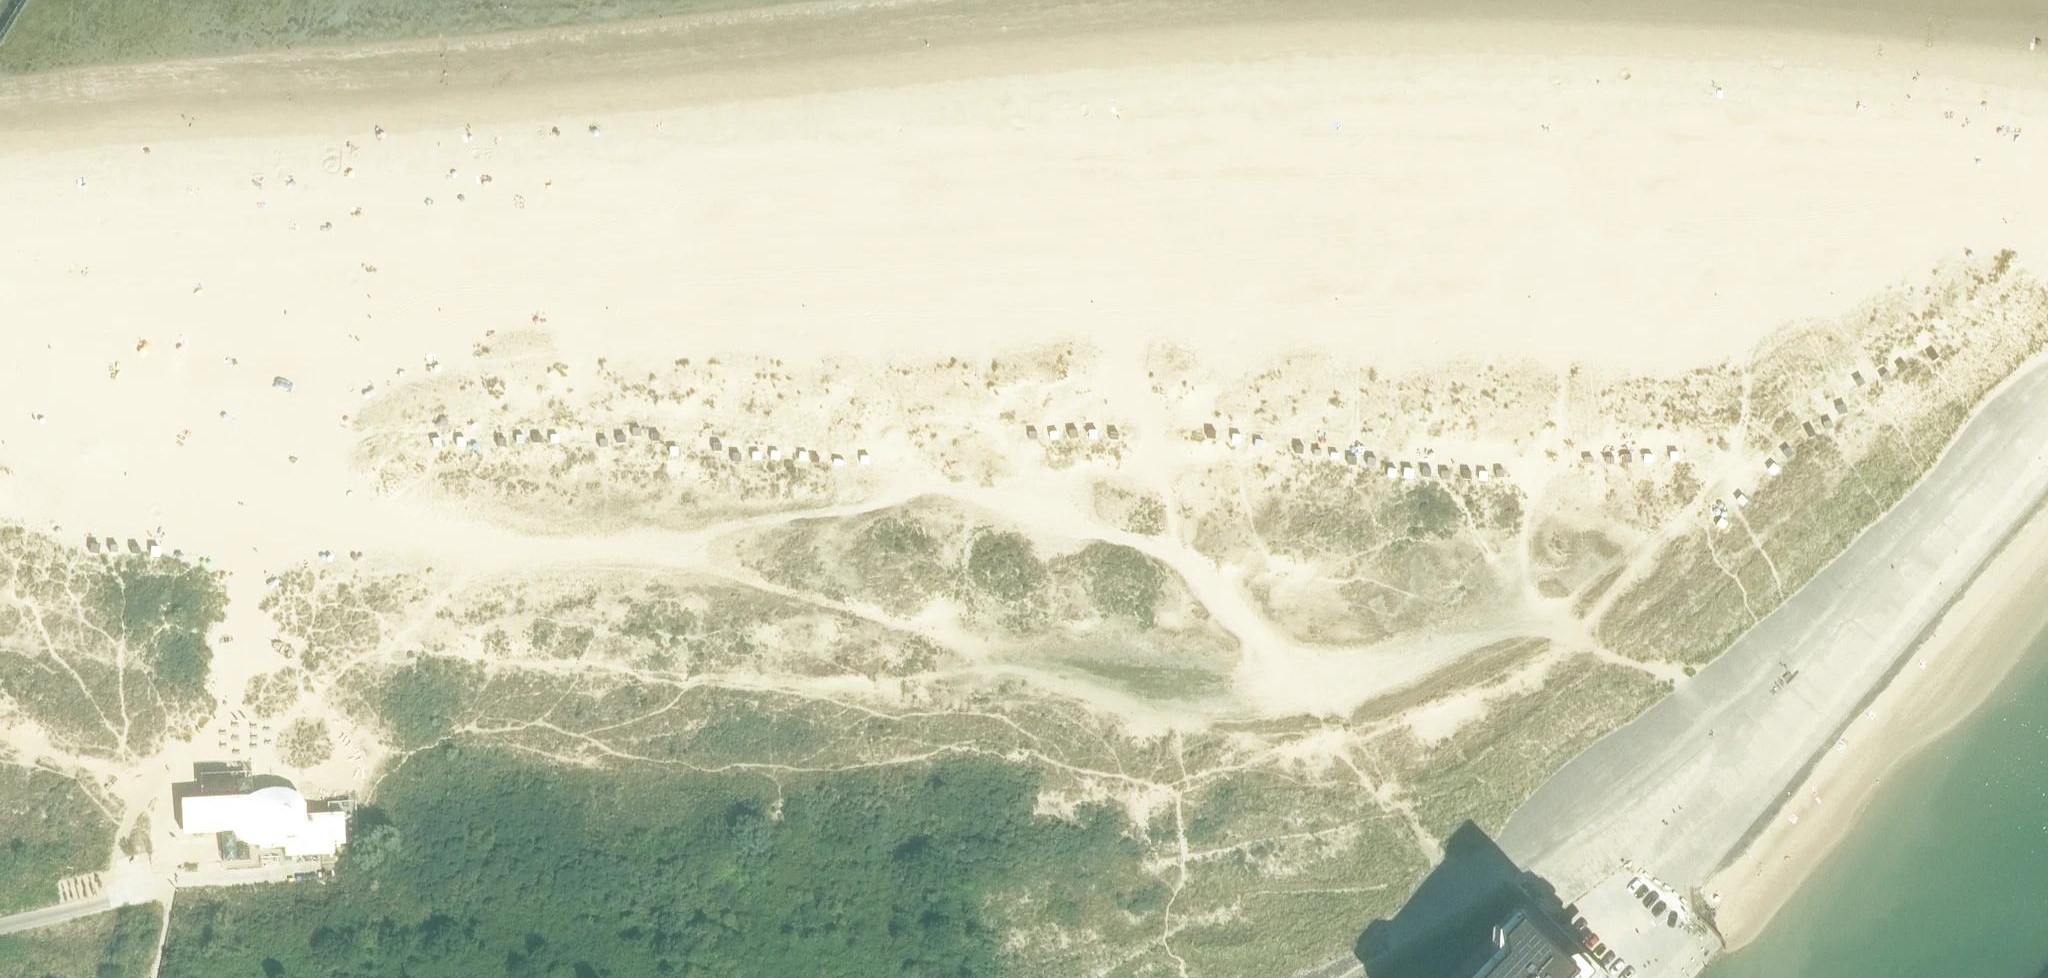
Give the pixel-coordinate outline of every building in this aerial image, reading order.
[(201,799),(180,800),(182,834),(230,831),(232,830),(234,828),(240,835),(257,830),(258,844),(258,848),(284,847),(284,856),(313,855),(330,854),(333,854),(333,844),(344,844),(343,839),(342,813),(328,814),(327,814),(304,815),(301,815),(300,806),(294,797),(285,793),(275,792),(265,793),(255,796),(251,799),(251,796),(247,796),(214,798),(201,799)] [(1549,918),(1537,906),(1486,959),(1467,977),(1611,977),(1549,918)]
